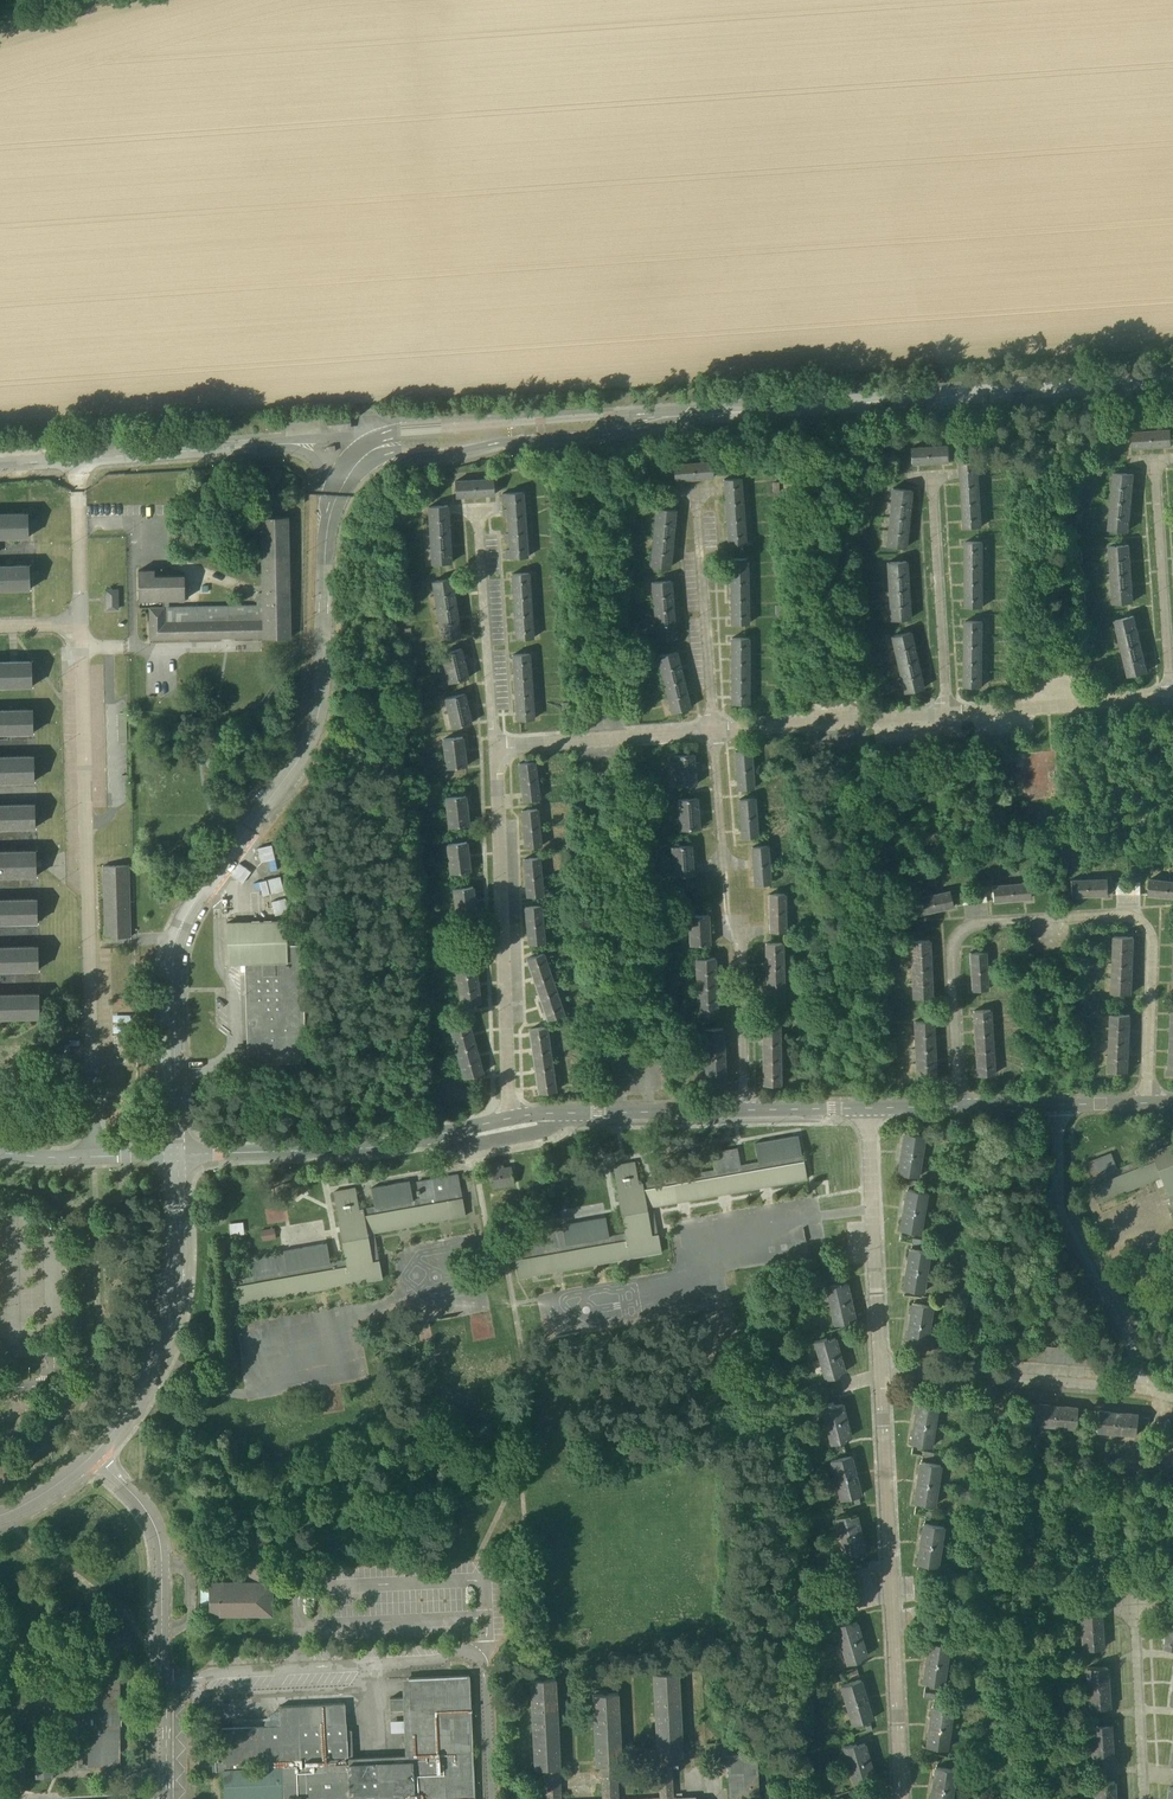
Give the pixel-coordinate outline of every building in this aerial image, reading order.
[(348,421),(325,422),(326,430),(348,429),(348,421)] [(1172,450),(1172,433),(1130,434),(1131,451),(1172,450)] [(949,464),(949,448),(907,449),(907,465),(949,464)] [(981,530),(978,463),(956,464),(959,531),(981,530)] [(715,482),(715,466),(673,467),(673,483),(715,482)] [(1110,475),(1104,534),(1129,536),(1135,478),(1110,475)] [(496,498),(495,480),(450,482),(451,500),(496,498)] [(747,548),(743,481),(722,482),(725,549),(747,548)] [(886,490),(881,549),(906,551),(911,492),(886,490)] [(529,558),(526,494),(500,495),(504,560),(529,558)] [(452,563),(449,506),(423,508),(426,565),(452,563)] [(652,508),(646,567),(671,569),(677,511),(652,508)] [(29,536),(28,513),(0,514),(0,537),(29,536)] [(288,517),(261,517),(263,599),(257,599),(257,605),(169,607),(169,600),(185,599),(184,575),(155,576),(154,570),(138,571),(139,601),(163,600),(163,607),(149,608),(150,639),(263,637),(263,638),(290,637),(288,517)] [(982,610),(982,543),(960,542),(959,610),(982,610)] [(1134,606),(1131,549),(1105,550),(1108,607),(1134,606)] [(747,628),(748,561),(725,560),(725,628),(747,628)] [(910,621),(907,563),(882,565),(885,622),(910,621)] [(30,588),(30,566),(0,566),(0,589),(30,588)] [(535,640),(532,575),(507,576),(509,641),(535,640)] [(435,640),(460,637),(454,581),(429,583),(435,640)] [(676,639),(673,582),(647,583),(650,640),(676,639)] [(117,591),(107,591),(107,609),(118,609),(117,591)] [(1146,674),(1135,620),(1111,625),(1122,679),(1146,674)] [(983,689),(983,622),(960,622),(960,689),(983,689)] [(922,688),(911,634),(887,639),(898,693),(922,688)] [(748,707),(748,640),(726,640),(726,707),(748,707)] [(443,685),(468,680),(462,650),(437,655),(443,685)] [(688,706),(677,652),(653,657),(664,711),(688,706)] [(534,721),(532,655),(508,656),(511,722),(534,721)] [(33,689),(33,662),(0,663),(0,690),(33,689)] [(446,731),(471,726),(465,695),(440,700),(446,731)] [(35,736),(34,710),(0,711),(0,736),(35,736)] [(467,769),(463,738),(439,741),(443,772),(467,769)] [(730,747),(732,787),(752,786),(751,746),(730,747)] [(689,751),(669,752),(670,784),(692,783),(692,774),(701,773),(700,760),(690,761),(689,751)] [(36,785),(35,758),(0,758),(0,786),(36,785)] [(531,758),(512,761),(518,799),(536,796),(531,758)] [(103,793),(104,786),(94,785),(93,798),(102,799),(102,793),(103,793)] [(442,825),(464,824),(463,794),(441,794),(442,825)] [(697,795),(672,796),(673,828),(698,826),(697,795)] [(753,834),(752,795),(734,796),(736,835),(753,834)] [(37,832),(36,805),(0,806),(0,833),(37,832)] [(539,845),(537,806),(517,807),(519,845),(539,845)] [(464,840),(443,841),(444,872),(466,871),(464,840)] [(692,842),(668,843),(669,874),(693,874),(692,842)] [(270,843),(261,843),(262,858),(271,858),(270,843)] [(766,882),(765,843),(747,843),(748,883),(766,882)] [(37,879),(37,852),(0,853),(0,880),(37,879)] [(539,893),(538,855),(519,856),(521,894),(539,893)] [(269,870),(276,868),(273,857),(266,859),(269,870)] [(243,883),(251,871),(237,861),(229,873),(243,883)] [(133,940),(131,867),(102,868),(104,941),(133,940)] [(262,877),(263,892),(281,891),(280,876),(262,877)] [(1103,876),(1065,877),(1065,895),(1103,894),(1103,876)] [(1140,893),(1140,882),(1115,882),(1115,892),(1140,893)] [(1144,884),(1143,893),(1172,898),(1172,888),(1144,884)] [(456,901),(471,902),(471,887),(457,887),(456,901)] [(1024,888),(984,890),(984,900),(1025,898),(1024,888)] [(908,896),(912,913),(947,906),(944,889),(908,896)] [(782,891),(764,891),(764,930),(782,930),(782,891)] [(270,900),(273,911),(284,909),(282,898),(270,900)] [(39,926),(38,902),(0,902),(0,928),(39,926)] [(520,903),(522,942),(542,941),(539,902),(520,903)] [(707,943),(705,912),(684,913),(686,944),(707,943)] [(262,920),(264,962),(283,962),(282,919),(262,920)] [(1131,935),(1109,934),(1107,992),(1130,992),(1131,935)] [(907,996),(929,995),(927,938),(905,938),(907,996)] [(780,1006),(780,940),(759,940),(759,1006),(780,1006)] [(286,964),(247,965),(250,1062),(304,1060),(300,947),(285,947),(286,964)] [(40,974),(39,948),(0,949),(0,975),(40,974)] [(523,954),(539,1016),(559,1011),(543,949),(523,954)] [(965,950),(966,989),(987,988),(986,950),(965,950)] [(691,956),(694,1013),(714,1012),(711,955),(691,956)] [(452,1003),(477,1001),(473,958),(448,961),(452,1003)] [(42,1022),(40,996),(0,997),(0,1023),(42,1022)] [(1164,1072),(1172,1072),(1172,1007),(1166,1007),(1164,1072)] [(991,1073),(989,1009),(969,1010),(971,1074),(991,1073)] [(1104,1070),(1125,1070),(1126,1012),(1105,1012),(1104,1070)] [(444,1021),(456,1077),(480,1072),(468,1015),(444,1021)] [(758,1084),(778,1083),(776,1017),(756,1017),(758,1084)] [(934,1072),(931,1018),(910,1019),(912,1072),(934,1072)] [(228,1020),(227,1053),(244,1053),(244,1020),(228,1020)] [(530,1091),(550,1090),(546,1024),(526,1025),(530,1091)] [(726,1083),(724,1026),(701,1026),(703,1084),(726,1083)] [(916,1176),(923,1135),(900,1132),(893,1172),(916,1176)] [(1153,1153),(1154,1155),(1117,1169),(1111,1154),(1087,1163),(1095,1185),(1091,1186),(1097,1201),(1162,1176),(1172,1204),(1170,1205),(1172,1214),(1172,1145),(1153,1153)] [(625,1234),(565,1244),(562,1228),(531,1234),(531,1233),(529,1233),(532,1250),(514,1253),(519,1277),(520,1277),(660,1252),(660,1253),(662,1252),(658,1235),(653,1236),(648,1207),(806,1178),(806,1179),(807,1179),(803,1153),(801,1153),(802,1154),(741,1165),(737,1147),(736,1147),(737,1148),(712,1152),(715,1170),(638,1183),(635,1162),(614,1166),(619,1195),(625,1234)] [(503,1165),(489,1168),(492,1187),(514,1183),(511,1167),(503,1168),(503,1165)] [(346,1260),(287,1270),(284,1253),(251,1259),(250,1259),(253,1276),(235,1280),(240,1304),(380,1278),(380,1279),(382,1278),(379,1261),(374,1262),(369,1233),(464,1216),(466,1216),(458,1174),(456,1174),(456,1175),(433,1179),(436,1196),(420,1199),(359,1210),(355,1188),(334,1192),(340,1222),(339,1222),(346,1260)] [(433,1179),(417,1182),(420,1199),(436,1196),(433,1179)] [(902,1188),(896,1228),(919,1232),(926,1192),(902,1188)] [(267,1209),(267,1220),(288,1219),(288,1206),(284,1206),(284,1208),(267,1209)] [(227,1223),(229,1234),(243,1232),(241,1220),(227,1223)] [(266,1227),(267,1239),(275,1238),(274,1227),(266,1227)] [(905,1248),(899,1288),(922,1291),(928,1251),(905,1248)] [(852,1319),(843,1279),(822,1284),(830,1324),(852,1319)] [(920,1344),(925,1303),(907,1301),(902,1342),(920,1344)] [(823,1334),(809,1338),(821,1379),(846,1371),(835,1336),(824,1339),(823,1334)] [(1094,1350),(1025,1344),(1023,1360),(1093,1366),(1094,1350)] [(840,1398),(817,1404),(826,1443),(849,1437),(840,1398)] [(913,1401),(907,1442),(930,1446),(937,1405),(913,1401)] [(1031,1403),(1031,1426),(1075,1425),(1074,1402),(1031,1403)] [(1092,1433),(1138,1433),(1138,1410),(1092,1410),(1092,1433)] [(827,1457),(835,1499),(859,1495),(850,1452),(827,1457)] [(934,1505),(939,1463),(916,1460),(910,1501),(934,1505)] [(838,1553),(865,1549),(858,1511),(832,1516),(838,1553)] [(919,1522),(914,1563),(937,1566),(943,1525),(919,1522)] [(269,1533),(248,1534),(248,1581),(209,1582),(209,1589),(205,1589),(205,1605),(210,1605),(210,1613),(271,1612),(271,1582),(270,1582),(269,1533)] [(1075,1604),(1078,1648),(1101,1647),(1099,1603),(1075,1604)] [(1172,1647),(1172,1618),(1165,1616),(1160,1645),(1172,1647)] [(856,1617),(831,1624),(842,1662),(867,1655),(856,1617)] [(924,1639),(919,1680),(939,1683),(945,1642),(924,1639)] [(1085,1707),(1107,1707),(1105,1664),(1084,1665),(1085,1707)] [(681,1793),(673,1794),(672,1762),(683,1761),(679,1672),(653,1674),(660,1798),(650,1798),(682,1798),(681,1793)] [(119,1675),(89,1676),(89,1702),(63,1702),(63,1727),(66,1727),(66,1717),(70,1717),(71,1726),(71,1767),(82,1767),(82,1727),(89,1727),(89,1767),(120,1767),(119,1675)] [(347,1764),(344,1703),(279,1706),(280,1726),(221,1729),(223,1762),(225,1761),(225,1770),(223,1771),(225,1798),(475,1798),(469,1675),(409,1678),(410,1697),(410,1709),(412,1761),(347,1764)] [(860,1676),(836,1683),(847,1724),(871,1718),(860,1676)] [(530,1680),(535,1769),(543,1769),(545,1798),(561,1798),(555,1679),(530,1680)] [(617,1765),(621,1765),(618,1693),(593,1695),(596,1766),(601,1766),(602,1798),(619,1798),(617,1765)] [(410,1697),(390,1698),(390,1710),(410,1709),(410,1697)] [(928,1704),(921,1744),(944,1748),(951,1708),(928,1704)] [(262,1723),(272,1723),(272,1711),(262,1711),(262,1723)] [(1088,1765),(1111,1764),(1109,1722),(1086,1723),(1088,1765)] [(868,1771),(862,1739),(841,1744),(847,1775),(868,1771)] [(725,1744),(706,1745),(707,1758),(726,1757),(725,1744)] [(53,1749),(35,1749),(35,1779),(53,1779),(53,1749)] [(757,1754),(729,1756),(731,1798),(759,1797),(757,1754)] [(928,1765),(928,1798),(950,1798),(950,1765),(928,1765)] [(1090,1780),(1091,1798),(1115,1798),(1114,1779),(1090,1780)]
